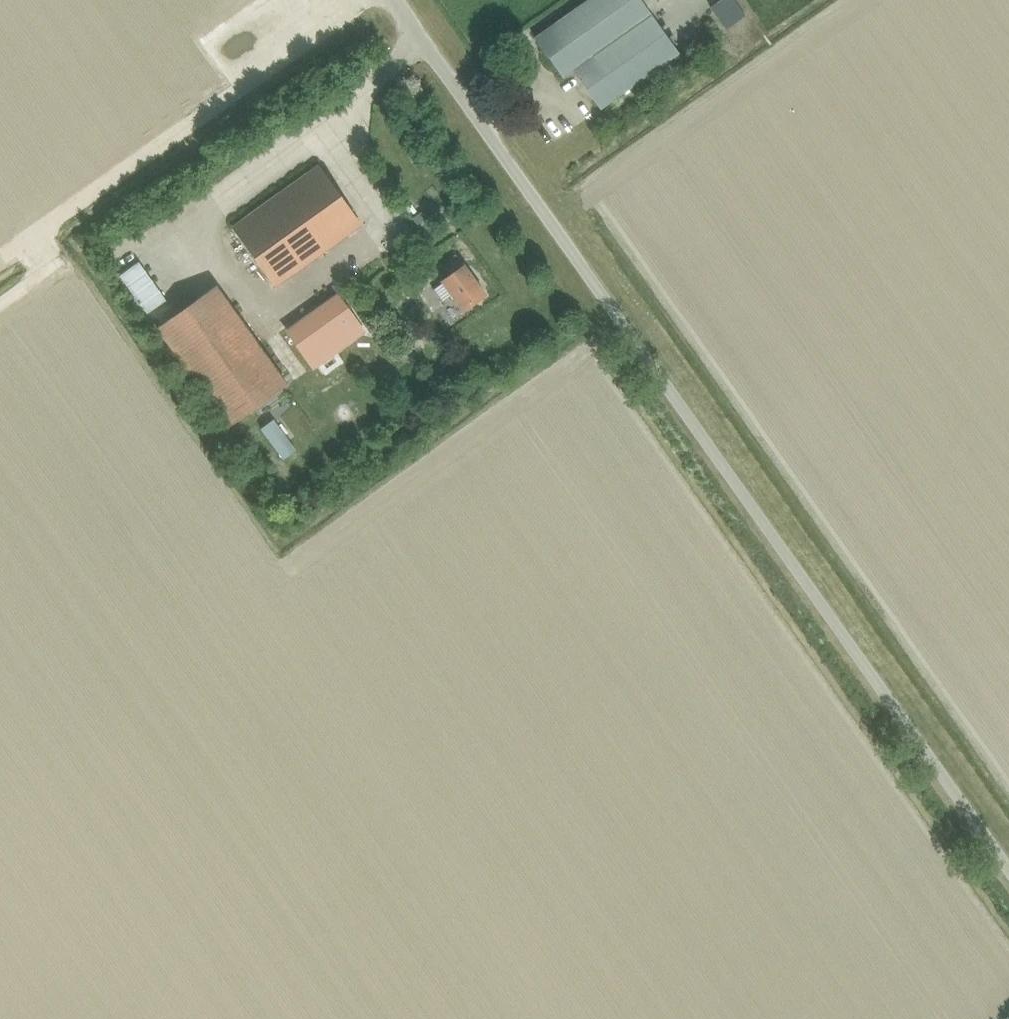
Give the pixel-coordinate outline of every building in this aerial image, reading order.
[(678,57),(676,54),(639,0),(587,0),(533,38),(562,78),(571,71),(598,109),(619,94),(621,97),(625,94),(623,91),(672,57),(674,60),(678,57)] [(271,286),(357,225),(315,166),(229,226),(271,286)] [(461,312),(483,296),(461,265),(460,265),(453,255),(437,267),(444,277),(438,281),(461,312)] [(212,285),(152,326),(221,425),(280,383),(212,285)] [(334,298),(317,309),(340,342),(357,331),(334,298)]
